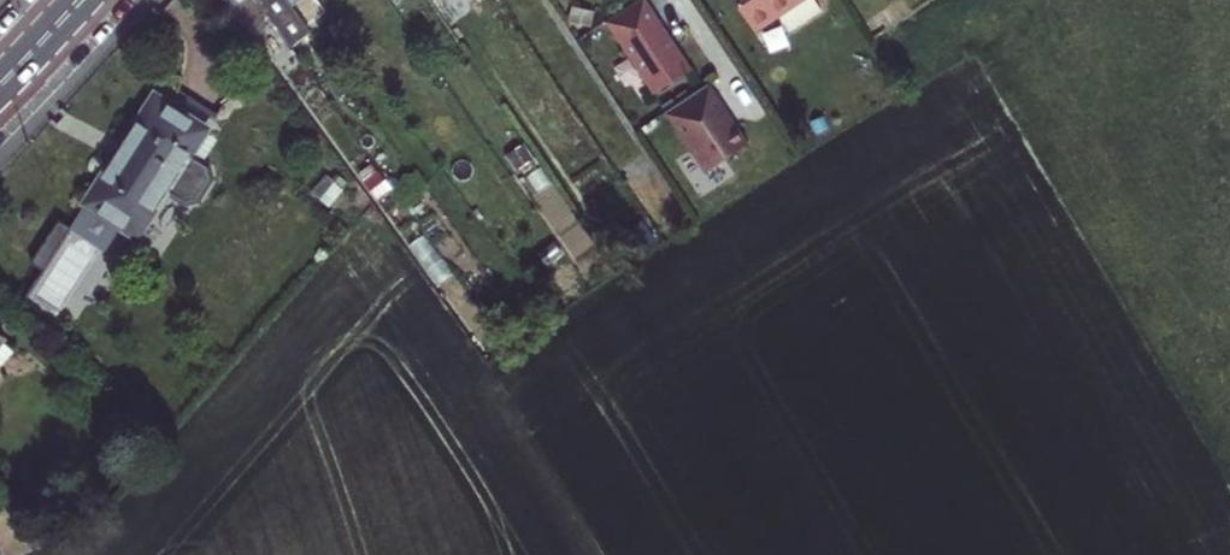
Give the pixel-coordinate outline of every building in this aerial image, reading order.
[(252,37),(265,28),(245,1),(246,0),(224,0),(252,37)] [(256,2),(276,28),(290,17),(278,0),(258,0),(256,2)] [(642,0),(633,0),(630,2),(641,18),(646,15),(655,28),(659,26),(642,0)] [(753,31),(799,0),(732,0),(753,31)] [(641,18),(630,2),(602,21),(637,74),(640,72),(654,91),(684,71),(669,48),(672,46),(664,34),(659,26),(655,28),(646,15),(641,18)] [(725,113),(705,82),(663,111),(707,177),(749,148),(733,123),(730,123),(727,117),(724,113),(725,113)] [(202,129),(148,95),(130,122),(134,124),(129,132),(127,131),(119,144),(121,145),(117,152),(68,229),(57,222),(30,265),(42,273),(21,306),(27,311),(29,309),(57,327),(119,228),(135,237),(151,210),(154,212),(166,193),(182,203),(193,200),(207,178),(204,167),(185,155),(202,129)]
